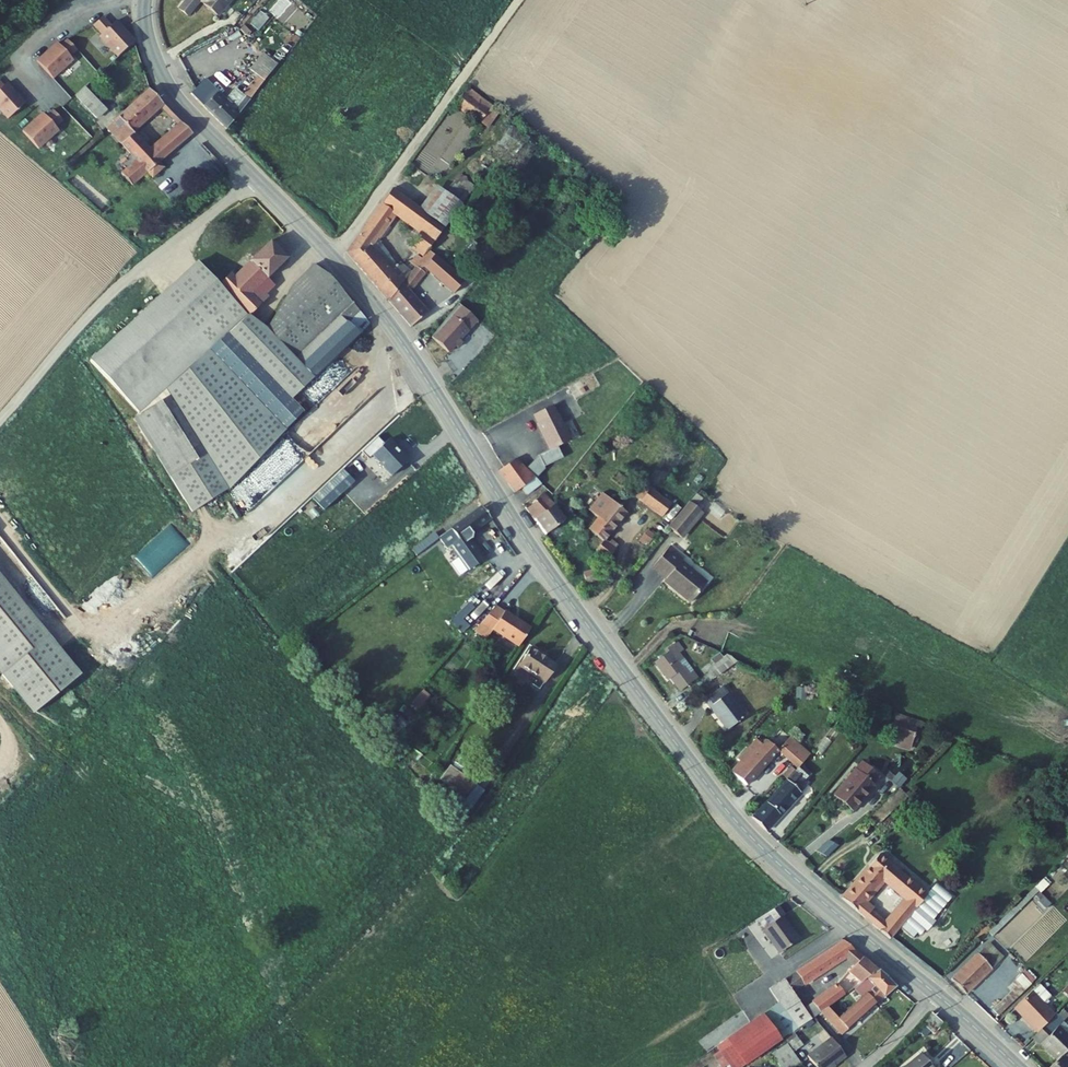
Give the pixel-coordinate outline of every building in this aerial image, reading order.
[(179,6),(189,14),(200,0),(184,0),(179,6)] [(219,14),(230,0),(202,0),(219,14)] [(105,21),(94,30),(103,38),(101,42),(119,61),(136,45),(117,26),(113,29),(105,21)] [(61,51),(59,48),(39,67),(54,83),(74,65),(71,61),(79,56),(68,45),(61,51)] [(284,46),(275,57),(283,63),(292,52),(284,46)] [(181,75),(195,87),(217,63),(203,51),(181,75)] [(275,57),(270,53),(257,70),(264,76),(258,83),(264,88),(283,63),(275,57)] [(221,67),(217,63),(195,87),(199,91),(221,67)] [(231,131),(264,88),(258,83),(249,96),(241,88),(228,101),(221,94),(223,91),(218,86),(228,74),(221,67),(199,91),(197,94),(231,131)] [(0,88),(0,113),(10,125),(26,109),(9,88),(4,92),(0,88)] [(106,130),(115,121),(113,119),(100,104),(87,90),(78,99),(106,130)] [(494,109),(469,90),(465,97),(490,114),(494,109)] [(164,107),(150,92),(105,134),(136,163),(123,176),(134,189),(148,176),(153,181),(166,170),(161,165),(193,137),(177,120),(173,123),(178,129),(151,153),(134,135),(161,110),(164,107)] [(119,108),(107,96),(100,104),(113,119),(118,116),(115,112),(119,108)] [(490,114),(465,97),(457,108),(482,126),(490,114)] [(164,107),(161,110),(173,123),(177,120),(164,107)] [(66,125),(55,114),(48,121),(45,118),(25,136),(41,153),(61,134),(58,131),(66,125)] [(463,210),(437,189),(420,211),(444,230),(446,231),(463,210)] [(420,211),(393,191),(348,255),(389,303),(402,286),(392,274),(399,268),(393,261),(397,257),(394,253),(390,257),(377,241),(394,216),(420,237),(409,245),(424,256),(444,230),(420,211)] [(552,232),(545,246),(551,249),(555,243),(566,248),(570,241),(552,232)] [(238,269),(223,283),(254,317),(266,304),(256,293),(293,258),(276,241),(242,273),(238,269)] [(464,285),(429,254),(423,262),(417,269),(390,305),(410,331),(427,316),(411,295),(426,275),(453,298),(464,285)] [(410,264),(417,269),(423,262),(416,256),(410,264)] [(293,403),(316,381),(300,364),(301,363),(272,333),(254,317),(223,283),(202,261),(97,363),(147,415),(195,369),(267,443),(300,411),(293,403)] [(332,276),(319,264),(285,297),(272,333),(301,363),(300,364),(316,381),(371,327),(362,310),(332,276)] [(296,323),(290,329),(315,356),(337,335),(333,331),(346,318),(324,293),(327,291),(324,288),(296,323)] [(467,333),(452,319),(434,341),(438,344),(430,354),(440,363),(467,333)] [(225,448),(186,391),(141,420),(180,478),(225,448)] [(559,417),(555,409),(537,419),(542,427),(541,428),(556,453),(544,460),(552,473),(569,460),(563,450),(575,443),(560,417),(559,417)] [(388,446),(382,439),(366,454),(373,461),(377,458),(396,478),(412,463),(392,442),(388,446)] [(544,460),(526,471),(537,482),(552,473),(544,460)] [(526,471),(517,462),(500,474),(516,497),(523,491),(528,497),(542,487),(537,482),(526,471)] [(356,486),(345,474),(317,501),(328,513),(356,486)] [(672,508),(647,489),(643,495),(646,497),(641,504),(662,520),(672,508)] [(638,501),(641,504),(646,497),(643,495),(638,501)] [(554,510),(543,499),(536,504),(527,513),(545,539),(564,525),(554,510)] [(628,516),(613,504),(591,533),(604,543),(596,553),(608,564),(617,553),(606,544),(628,516)] [(487,510),(457,531),(462,539),(449,549),(451,552),(458,548),(460,552),(464,553),(476,545),(472,538),(496,521),(487,510)] [(698,511),(675,534),(687,545),(710,522),(698,511)] [(457,531),(444,541),(449,549),(462,539),(457,531)] [(647,547),(655,537),(647,531),(639,541),(647,547)] [(688,565),(675,553),(657,572),(670,584),(668,586),(691,609),(707,593),(683,570),(688,565)] [(443,555),(431,564),(435,569),(447,560),(443,555)] [(447,560),(435,569),(439,575),(451,566),(447,560)] [(451,566),(439,575),(441,577),(453,568),(451,566)] [(42,717),(88,680),(0,572),(0,666),(42,717)] [(491,594),(481,605),(485,609),(495,598),(491,594)] [(501,605),(487,622),(484,626),(483,627),(495,634),(496,632),(523,650),(537,629),(501,605)] [(464,610),(453,620),(462,631),(473,621),(464,610)] [(495,634),(483,627),(477,633),(490,641),(495,634)] [(541,647),(527,667),(552,684),(564,667),(549,656),(551,654),(541,647)] [(687,656),(681,649),(671,657),(674,660),(671,662),(660,671),(673,688),(676,686),(686,698),(702,685),(682,660),(687,656)] [(729,667),(724,662),(716,668),(721,673),(729,667)] [(745,667),(734,663),(729,667),(721,673),(716,678),(722,685),(745,667)] [(426,694),(415,707),(422,713),(433,700),(426,694)] [(751,724),(727,695),(710,709),(733,739),(751,724)] [(918,734),(897,729),(894,743),(914,748),(918,734)] [(914,748),(894,743),(891,751),(912,757),(914,748)] [(786,749),(774,762),(780,768),(792,755),(786,749)] [(727,781),(733,787),(735,784),(731,781),(745,764),(748,768),(753,763),(759,756),(759,755),(754,750),(734,770),(736,772),(727,781)] [(759,756),(753,763),(748,768),(745,764),(731,781),(735,784),(733,787),(742,796),(774,762),(765,753),(761,758),(759,756)] [(804,765),(792,755),(780,768),(791,778),(800,769),(804,765)] [(882,779),(867,764),(838,797),(855,813),(879,787),(877,785),(882,779)] [(455,768),(446,781),(474,800),(483,787),(455,768)] [(809,777),(800,769),(791,778),(753,819),(769,833),(802,797),(796,792),(809,777)] [(900,770),(893,779),(900,785),(908,777),(900,770)] [(815,782),(809,777),(796,792),(802,797),(815,782)] [(910,799),(903,792),(873,821),(880,829),(910,799)] [(1060,864),(1067,872),(1067,855),(1060,864)] [(844,900),(893,941),(901,932),(927,899),(879,859),(844,900)] [(937,888),(927,899),(901,932),(908,938),(949,898),(937,888)] [(953,901),(949,898),(908,938),(913,942),(918,936),(921,939),(925,934),(928,936),(936,926),(934,924),(953,901)] [(758,924),(779,957),(798,945),(783,921),(786,919),(779,910),(758,924)] [(881,973),(844,942),(773,993),(788,1014),(780,1020),(792,1037),(792,1038),(814,1022),(805,1011),(795,997),(846,962),(854,969),(836,984),(838,987),(818,1002),(827,1012),(831,1009),(858,989),(881,973)] [(990,943),(986,947),(1001,960),(1005,956),(990,943)] [(1000,966),(991,956),(988,959),(982,953),(953,981),(968,996),(1000,966)] [(887,980),(881,973),(858,989),(865,998),(876,988),(877,989),(887,980)] [(896,990),(887,980),(877,989),(876,988),(865,998),(840,1021),(834,1027),(841,1035),(843,1038),(896,990)] [(1019,983),(1016,980),(1008,988),(1011,991),(1019,983)] [(1026,990),(1019,983),(1011,991),(1012,992),(1017,998),(1026,990)] [(998,1016),(1017,998),(1012,992),(992,1010),(998,1016)] [(1043,1002),(1039,997),(1024,1013),(1021,1010),(1002,1029),(1017,1044),(1039,1023),(1045,1030),(1055,1020),(1040,1005),(1043,1002)] [(818,1002),(805,1011),(814,1022),(823,1015),(827,1012),(818,1002)] [(823,1015),(834,1027),(840,1021),(831,1009),(827,1012),(823,1015)] [(728,1045),(744,1066),(750,1066),(792,1037),(780,1020),(773,1012),(728,1045)] [(933,1015),(924,1024),(935,1034),(944,1025),(933,1015)] [(1055,1020),(1045,1030),(1034,1041),(1059,1064),(1067,1054),(1067,1039),(1060,1030),(1063,1027),(1055,1020)] [(797,1037),(788,1044),(798,1056),(807,1049),(797,1037)] [(810,1062),(814,1066),(841,1066),(847,1061),(833,1044),(810,1062)] [(772,1059),(778,1066),(799,1066),(802,1064),(788,1046),(772,1059)] [(1059,1064),(1056,1066),(1067,1066),(1067,1054),(1059,1064)] [(912,1066),(933,1066),(925,1057),(912,1066)]
